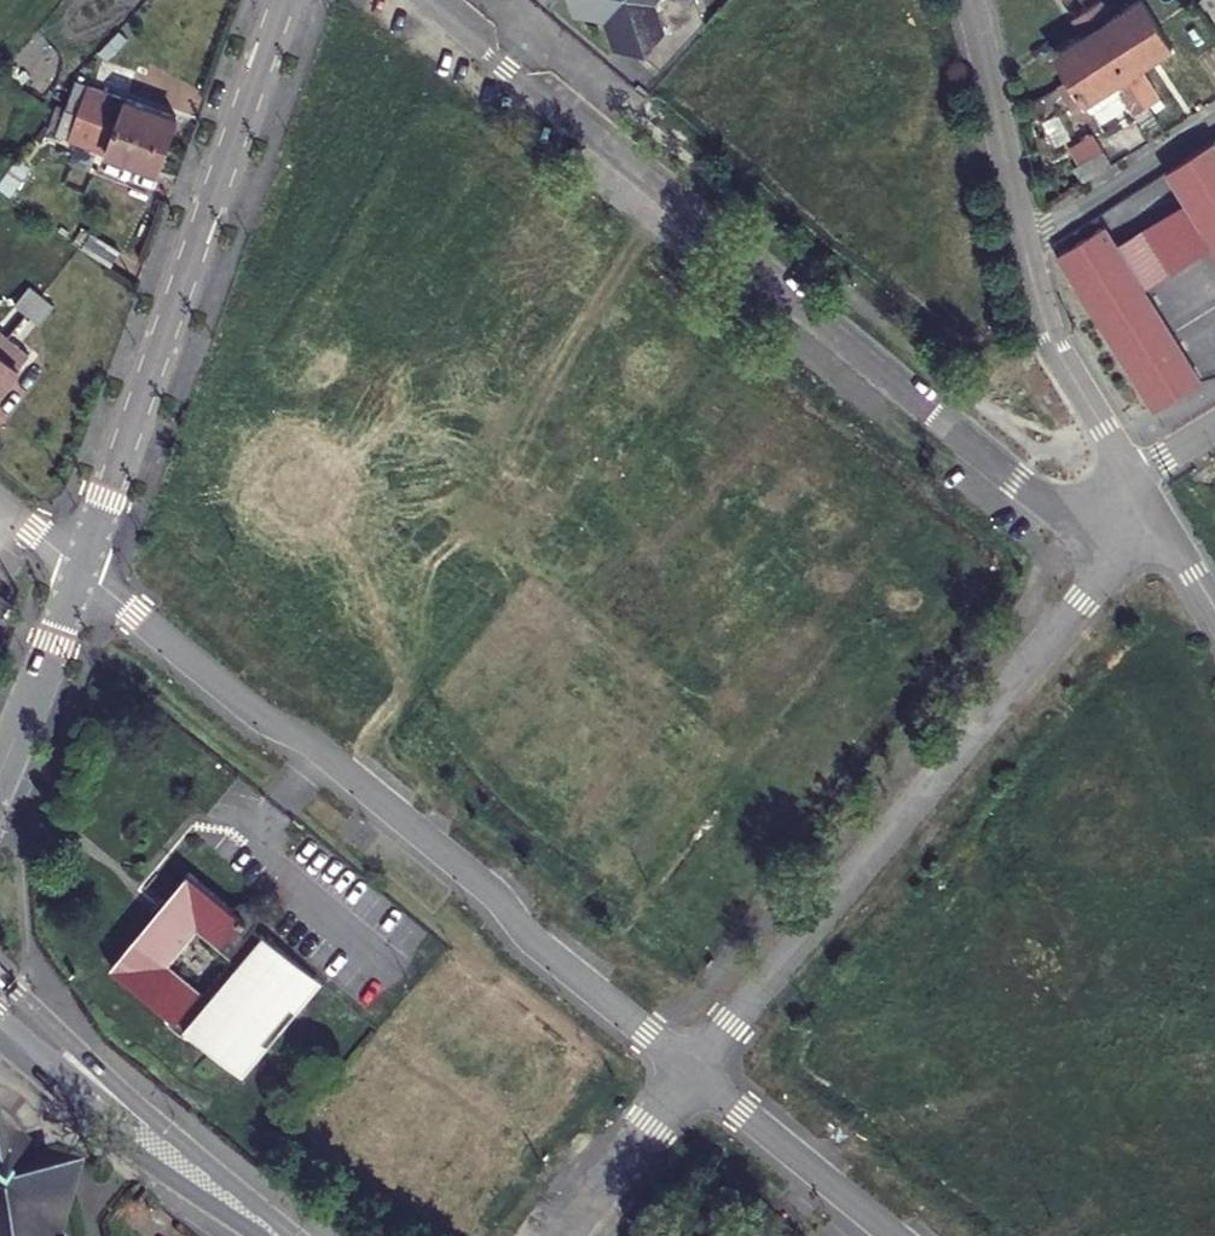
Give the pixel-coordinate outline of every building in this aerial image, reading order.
[(581,20),(605,24),(625,0),(574,0),(581,20)] [(605,24),(610,24),(620,53),(652,57),(671,71),(712,22),(702,0),(625,0),(605,24)] [(1087,7),(1112,47),(1155,20),(1143,0),(1138,0),(1110,17),(1106,11),(1109,9),(1103,0),(1097,0),(1087,7)] [(1055,52),(1069,75),(1112,47),(1087,7),(1070,17),(1077,30),(1080,28),(1084,34),(1055,52)] [(1155,20),(1112,47),(1149,106),(1164,96),(1152,77),(1149,78),(1142,67),(1173,48),(1155,20)] [(136,55),(119,42),(93,73),(97,77),(168,136),(186,115),(127,65),(136,55)] [(1135,114),(1149,106),(1112,47),(1069,75),(1086,103),(1118,83),(1125,94),(1124,95),(1135,114)] [(168,136),(97,77),(79,100),(150,159),(168,136)] [(1090,130),(1064,146),(1082,176),(1108,160),(1090,130)] [(1167,172),(1181,193),(1214,172),(1214,143),(1214,142),(1167,172)] [(1181,193),(1214,247),(1214,172),(1181,193)] [(1102,227),(1056,256),(1153,410),(1200,381),(1102,227)] [(105,254),(130,275),(140,263),(115,242),(105,254)] [(38,304),(53,285),(39,273),(24,292),(38,304)] [(64,294),(53,285),(38,304),(49,313),(64,294)] [(7,341),(0,350),(0,397),(29,360),(7,341)] [(172,1030),(176,1033),(180,1035),(185,1038),(189,1039),(192,1041),(198,1041),(234,1072),(313,978),(256,930),(258,922),(257,915),(252,909),(246,906),(239,906),(232,911),(188,874),(162,903),(159,901),(149,913),(152,915),(109,968),(161,1012),(162,1012),(163,1017),(165,1023),(169,1027),(172,1030)] [(71,1190),(41,1155),(42,1147),(37,1145),(32,1149),(2,1143),(1,1135),(0,1134),(0,1235),(62,1235),(71,1190)] [(1204,1235),(1214,1235),(1214,1223),(1202,1224),(1204,1235)]
